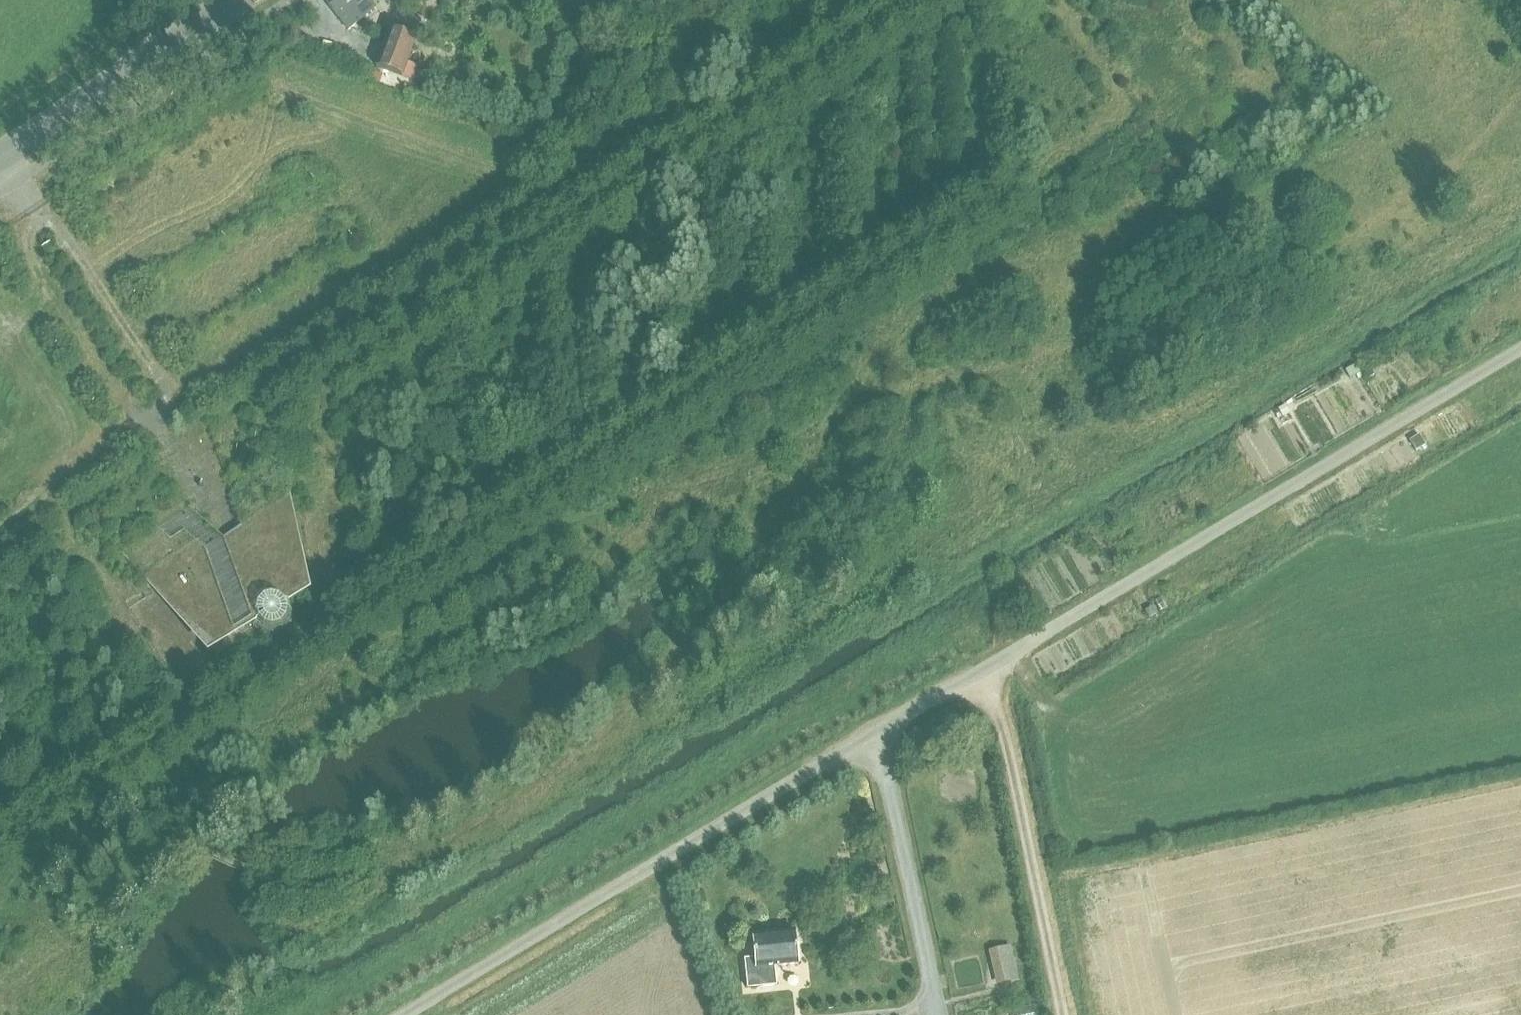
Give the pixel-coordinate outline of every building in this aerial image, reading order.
[(347,30),(375,8),(369,0),(324,0),(347,30)] [(419,67),(407,62),(415,38),(389,28),(375,66),(414,80),(419,67)] [(374,71),(371,81),(378,83),(381,74),(374,71)] [(1356,366),(1345,372),(1349,379),(1360,374),(1356,366)] [(1284,404),(1277,409),(1279,412),(1282,416),(1289,413),(1286,408),(1284,404)] [(305,581),(279,451),(280,451),(280,447),(276,448),(225,482),(240,526),(222,538),(188,506),(122,548),(120,550),(122,553),(123,552),(210,642),(249,618),(251,625),(260,633),(272,636),(283,632),(291,623),(294,612),(290,601),(284,595),(305,581)] [(1160,599),(1154,602),(1160,611),(1166,608),(1160,599)] [(1153,607),(1145,611),(1149,618),(1157,614),(1153,607)] [(1011,608),(1002,611),(1002,612),(1007,624),(1016,620),(1011,608)] [(754,958),(744,959),(747,988),(776,985),(775,972),(774,967),(797,964),(794,931),(752,935),(754,958)] [(1009,946),(987,951),(995,985),(1017,981),(1009,946)] [(1011,1011),(1012,1014),(1037,1014),(1035,1006),(1011,1011)]
